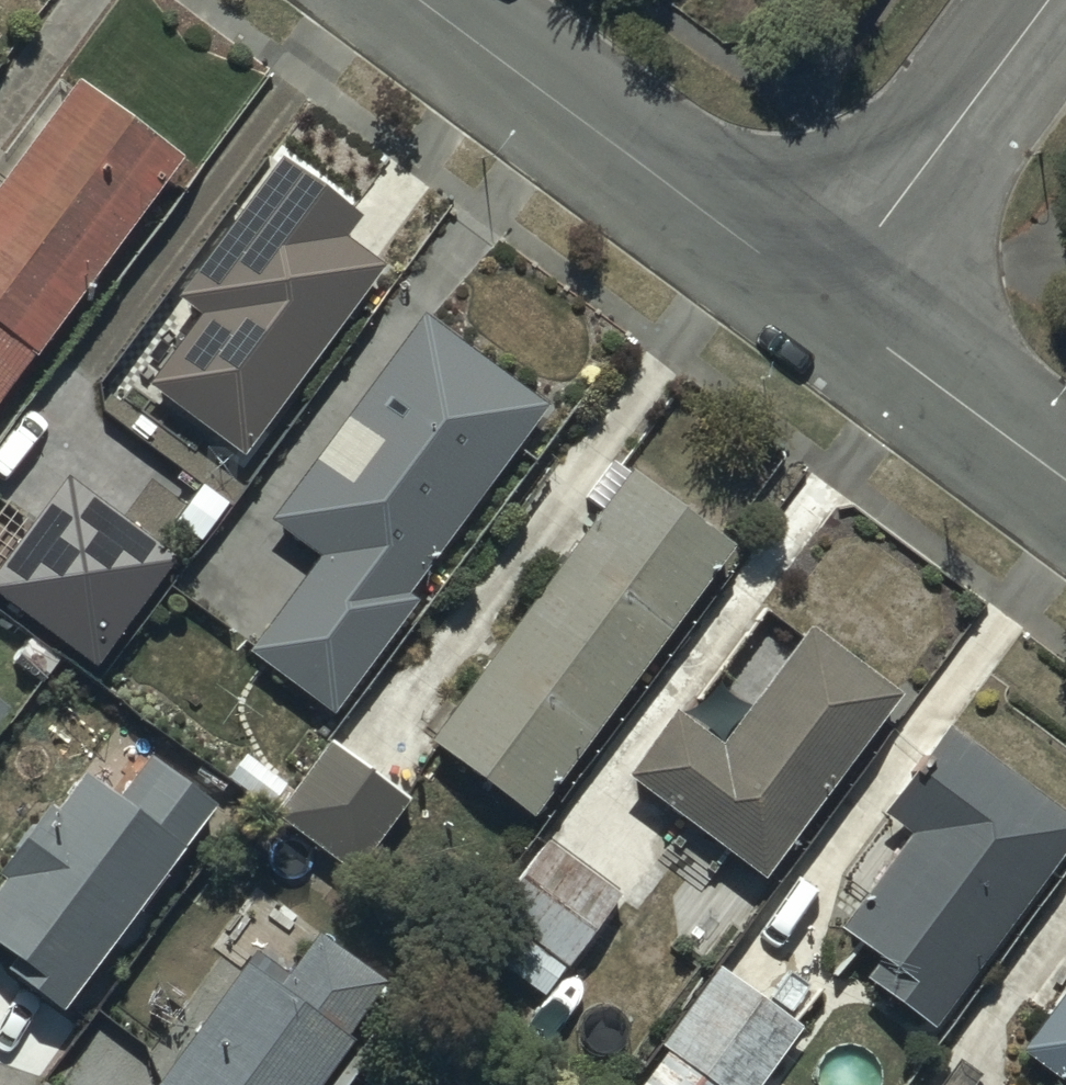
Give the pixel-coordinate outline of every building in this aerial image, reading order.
[(190,162),(84,84),(0,199),(0,412),(190,162)] [(240,452),(378,259),(338,232),(355,209),(276,152),(175,293),(194,307),(141,381),(240,452)] [(541,396),(417,307),(267,517),(313,550),(243,647),(330,709),(412,594),(404,589),(541,396)] [(523,810),(726,537),(626,463),(423,736),(523,810)] [(70,486),(0,578),(0,606),(94,677),(178,566),(70,486)] [(758,873),(892,685),(801,621),(717,739),(668,703),(618,774),(758,873)] [(351,868),(408,791),(330,734),(273,811),(351,868)] [(1065,848),(1065,815),(953,734),(886,827),(908,843),(844,933),(883,961),(869,981),(937,1029),(1065,848)] [(121,947),(141,919),(148,924),(174,888),(167,883),(217,814),(155,769),(126,809),(89,782),(61,822),(52,815),(3,884),(10,889),(0,902),(0,957),(26,975),(17,987),(67,1022),(102,974),(108,979),(127,952),(121,947)] [(495,958),(541,992),(616,892),(539,833),(486,903),(518,927),(495,958)] [(232,964),(147,1084),(315,1084),(349,1036),(343,1032),(383,976),(256,886),(212,949),(232,964)] [(797,1023),(715,963),(657,1043),(662,1046),(634,1084),(751,1084),(797,1023)] [(1026,1061),(1058,1084),(1065,1084),(1065,1008),(1026,1061)]
